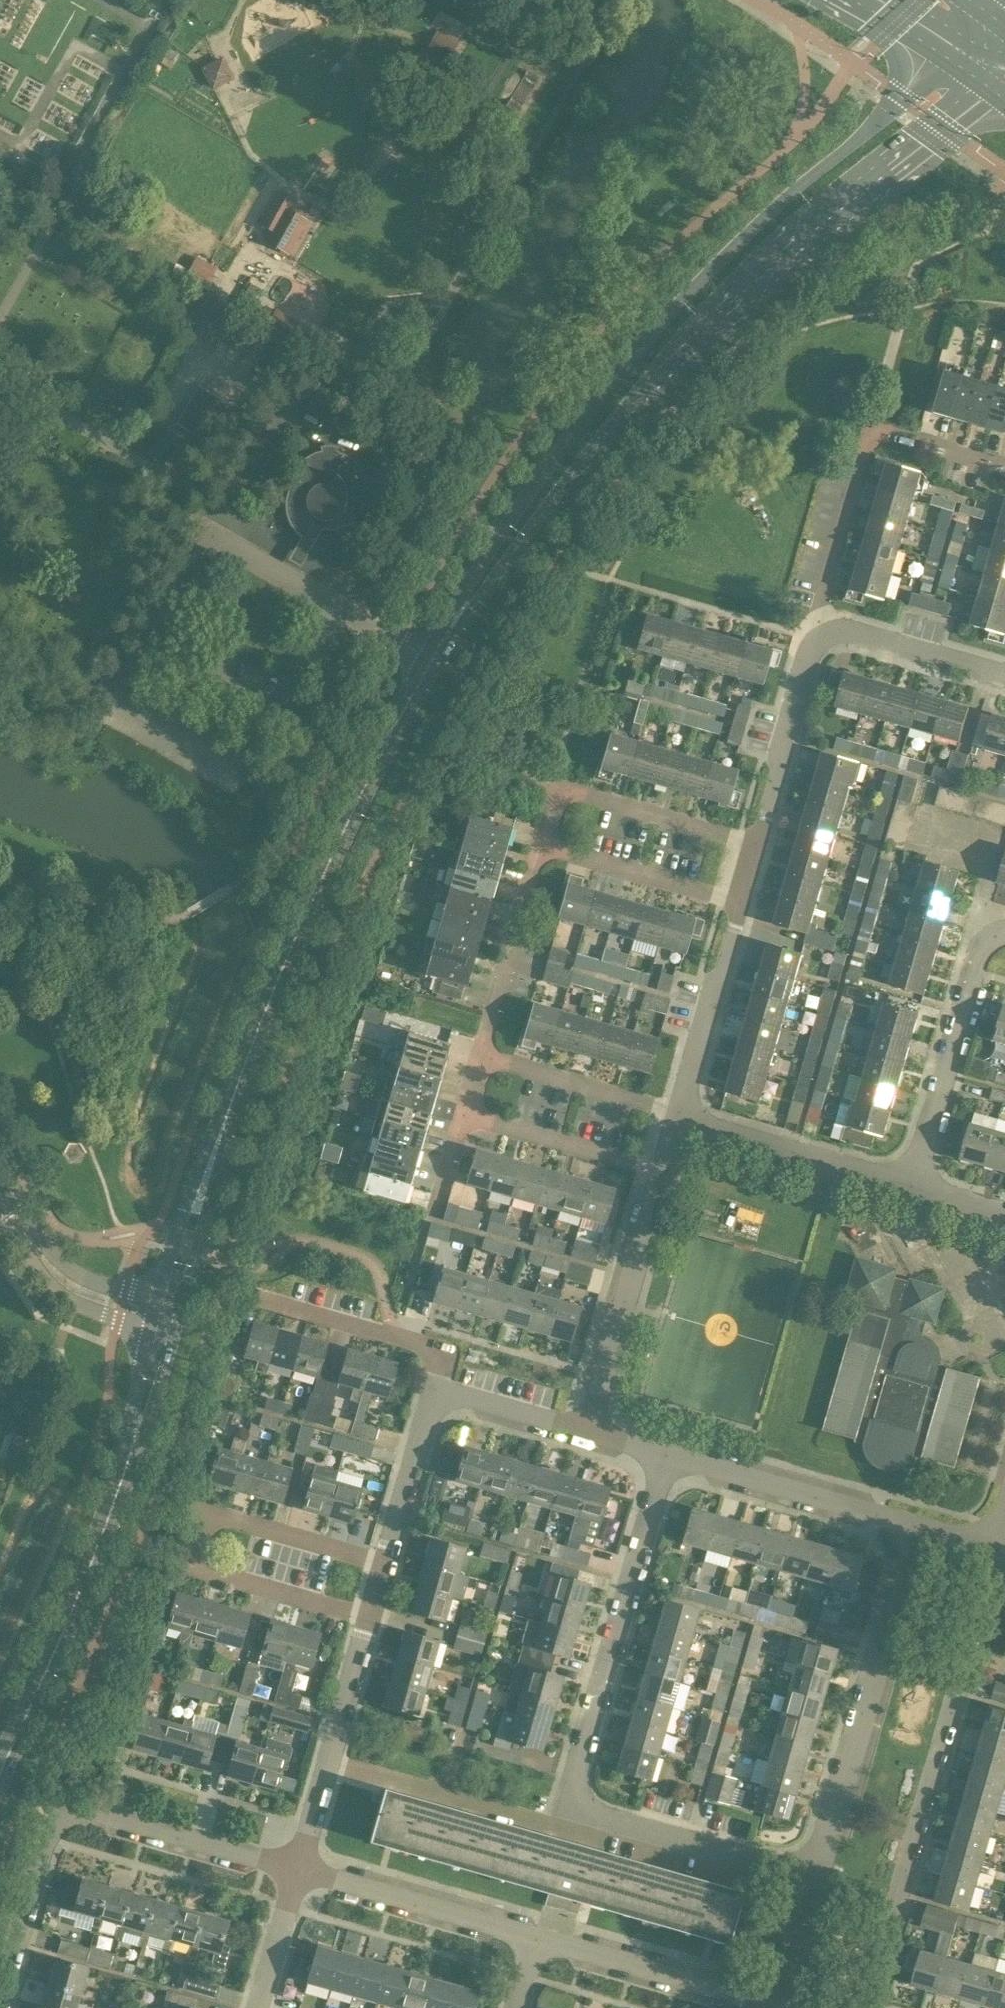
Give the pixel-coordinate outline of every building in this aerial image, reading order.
[(459,41),(438,28),(424,53),(446,65),(459,41)] [(200,68),(212,90),(234,79),(223,57),(200,68)] [(164,60),(158,71),(176,82),(183,71),(164,60)] [(164,75),(158,71),(154,77),(161,81),(164,75)] [(297,200),(277,190),(258,225),(273,232),(268,241),(286,251),(304,219),(291,212),(297,200)] [(270,320),(264,331),(306,355),(318,334),(276,310),(270,320)] [(952,419),(967,368),(948,363),(934,414),(952,419)] [(967,368),(952,419),(970,424),(984,373),(967,368)] [(984,373),(970,424),(987,429),(1001,378),(984,373)] [(987,429),(1004,434),(1004,433),(1004,379),(1001,378),(987,429)] [(298,465),(302,472),(299,474),(296,477),(291,484),(287,491),(285,500),(285,508),(287,517),(290,524),(295,531),(301,537),(302,535),(315,542),(322,529),(331,529),(339,528),(347,525),(354,520),(360,514),(365,506),(367,498),(368,490),(367,481),(365,473),(360,466),(355,460),(348,455),(345,453),(342,452),(337,451),(333,451),(328,450),(323,451),(318,452),(314,453),(310,455),(308,455),(298,465)] [(894,462),(878,458),(873,474),(883,477),(879,490),(914,500),(922,472),(894,464),(894,462)] [(872,514),(907,524),(914,500),(879,490),(872,514)] [(954,511),(956,502),(933,495),(931,504),(942,507),(942,508),(954,511)] [(962,504),(959,512),(959,513),(971,516),(983,519),(985,510),(962,504)] [(935,532),(947,535),(954,511),(942,508),(935,532)] [(964,540),(971,516),(959,513),(952,537),(964,540)] [(865,538),(900,548),(907,524),(872,514),(865,538)] [(999,524),(992,548),(1004,552),(1004,526),(999,524)] [(928,556),(940,560),(947,535),(935,532),(928,556)] [(964,540),(952,537),(945,561),(957,565),(964,540)] [(858,562),(893,572),(900,548),(865,538),(858,562)] [(992,548),(992,549),(979,546),(972,569),(985,573),(1004,578),(1004,552),(992,548)] [(920,581),(932,584),(940,560),(928,556),(920,581)] [(938,586),(957,592),(962,575),(955,573),(957,565),(945,561),(938,586)] [(866,595),(885,600),(893,572),(858,562),(853,582),(851,582),(846,599),(863,604),(866,595)] [(1004,605),(1004,578),(985,573),(978,597),(1004,605)] [(923,582),(921,590),(930,593),(932,585),(923,582)] [(929,597),(912,592),(909,604),(925,609),(929,597)] [(1004,645),(1004,640),(1004,605),(978,597),(970,625),(989,630),(986,640),(1004,645)] [(951,603),(935,598),(931,611),(948,615),(951,603)] [(636,649),(662,656),(671,622),(646,615),(636,649)] [(671,622),(662,656),(686,663),(695,629),(671,622)] [(695,629),(686,663),(710,670),(720,635),(695,629)] [(734,677),(744,642),(720,635),(710,670),(734,677)] [(777,669),(782,651),(765,646),(764,648),(744,642),(734,677),(735,677),(734,677),(762,685),(767,666),(777,669)] [(861,713),(871,679),(846,672),(836,706),(861,713)] [(639,699),(641,693),(650,695),(653,684),(628,677),(623,695),(639,699)] [(885,720),(895,686),(871,679),(861,713),(885,720)] [(661,686),(658,698),(674,702),(678,691),(661,686)] [(910,727),(919,693),(895,686),(885,720),(910,727)] [(678,691),(674,702),(699,710),(702,698),(678,691)] [(934,734),(944,700),(919,693),(910,727),(934,734)] [(742,696),(740,703),(749,705),(751,699),(742,696)] [(726,705),(710,701),(702,698),(699,710),(707,712),(723,717),(726,705)] [(639,736),(645,713),(648,701),(639,699),(630,733),(639,736)] [(944,700),(934,734),(959,741),(969,707),(944,700)] [(669,720),(673,708),(648,701),(645,713),(669,720)] [(737,703),(733,719),(745,723),(750,707),(737,703)] [(693,727),(697,715),(673,708),(669,720),(693,727)] [(994,714),(984,748),(1004,754),(1004,717),(994,714)] [(719,735),(722,723),(697,715),(693,727),(719,735)] [(731,725),(726,742),(739,745),(743,729),(731,725)] [(600,761),(595,777),(611,782),(614,772),(627,776),(637,741),(609,734),(601,761),(600,761)] [(837,737),(833,749),(850,753),(853,742),(837,737)] [(651,783),(661,748),(637,741),(627,776),(651,783)] [(874,760),(877,749),(853,742),(850,753),(874,760)] [(676,790),(686,755),(661,748),(651,783),(676,790)] [(969,755),(952,750),(947,769),(935,766),(931,777),(960,785),(969,755)] [(883,763),(898,767),(902,756),(886,751),(883,763)] [(816,777),(853,788),(855,781),(857,781),(862,763),(823,752),(816,777)] [(700,797),(710,762),(686,755),(676,790),(700,797)] [(910,758),(907,770),(922,774),(926,763),(910,758)] [(732,789),(738,770),(710,762),(700,797),(720,803),(719,804),(737,809),(742,792),(732,789)] [(899,774),(887,770),(880,795),(892,799),(899,774)] [(897,800),(911,804),(918,780),(904,776),(897,800)] [(853,788),(816,777),(815,777),(816,778),(809,801),(843,811),(850,787),(852,788),(853,788)] [(985,780),(981,791),(997,796),(1001,784),(985,780)] [(946,809),(952,789),(940,785),(934,806),(946,809)] [(952,789),(946,809),(956,812),(962,792),(952,789)] [(962,792),(956,812),(968,815),(973,795),(962,792)] [(892,799),(880,795),(873,820),(885,823),(892,799)] [(973,795),(968,815),(979,819),(985,798),(973,795)] [(985,798),(979,819),(990,822),(996,802),(985,798)] [(917,806),(911,804),(897,800),(894,811),(914,817),(917,806)] [(843,811),(809,801),(802,826),(836,835),(843,811)] [(990,822),(1001,825),(1004,811),(1004,804),(996,802),(990,822)] [(478,803),(476,811),(488,814),(490,807),(478,803)] [(891,822),(911,828),(914,817),(894,811),(891,822)] [(512,828),(469,816),(464,834),(507,846),(512,828)] [(885,823),(873,820),(866,844),(878,847),(885,823)] [(888,833),(908,839),(911,828),(891,822),(888,833)] [(836,835),(802,826),(795,850),(829,859),(836,835)] [(908,839),(888,833),(884,844),(904,850),(908,839)] [(507,846),(464,834),(459,851),(502,863),(507,846)] [(878,847),(866,844),(859,868),(871,872),(878,847)] [(829,859),(795,850),(788,874),(822,884),(829,859)] [(502,863),(459,851),(454,869),(497,881),(502,863)] [(892,862),(880,859),(876,874),(888,878),(892,862)] [(918,887),(952,896),(959,871),(925,861),(918,887)] [(871,872),(859,868),(852,892),(864,896),(871,872)] [(497,881),(454,869),(449,886),(492,898),(497,881)] [(564,890),(557,917),(584,925),(594,891),(581,887),(584,877),(568,873),(563,889),(564,890)] [(822,884),(788,874),(781,898),(815,908),(822,884)] [(869,899),(881,902),(888,878),(876,874),(869,899)] [(492,898),(449,886),(444,904),(487,916),(492,898)] [(911,911),(945,921),(952,896),(918,887),(911,911)] [(594,891),(584,925),(609,932),(618,898),(594,891)] [(864,896),(852,892),(845,917),(857,920),(864,896)] [(633,939),(643,905),(618,898),(609,932),(633,939)] [(815,908),(781,898),(774,923),(807,933),(804,943),(833,951),(838,935),(816,929),(817,925),(811,923),(815,908)] [(862,923),(874,926),(881,902),(869,899),(862,923)] [(487,916),(444,904),(439,921),(482,933),(487,916)] [(657,946),(667,911),(643,905),(633,939),(657,946)] [(700,938),(705,921),(688,916),(687,917),(667,911),(657,946),(685,954),(690,935),(700,938)] [(904,935),(938,945),(945,921),(911,911),(904,935)] [(840,933),(852,937),(857,920),(845,917),(840,933)] [(482,933),(439,921),(434,939),(477,951),(482,933)] [(855,947),(867,951),(874,926),(862,923),(855,947)] [(897,959),(931,969),(938,945),(904,935),(897,959)] [(477,951),(434,939),(429,956),(472,968),(477,951)] [(761,969),(795,979),(802,953),(768,944),(761,969)] [(551,947),(542,980),(567,987),(568,983),(571,971),(562,968),(567,951),(551,947)] [(845,982),(857,985),(867,951),(855,947),(845,982)] [(577,954),(573,965),(597,972),(601,960),(577,954)] [(472,968),(429,956),(424,974),(467,987),(472,968)] [(931,969),(897,959),(890,984),(924,994),(931,969)] [(597,972),(604,974),(622,979),(625,967),(601,960),(597,972)] [(832,962),(827,978),(839,982),(844,966),(832,962)] [(622,979),(628,981),(646,986),(649,974),(625,967),(622,979)] [(795,979),(761,969),(754,993),(788,1003),(795,979)] [(592,990),(596,978),(571,971),(568,983),(592,990)] [(660,972),(656,989),(668,992),(673,976),(660,972)] [(608,995),(612,982),(596,978),(592,990),(608,995)] [(616,996),(633,1001),(636,989),(620,985),(616,996)] [(830,1015),(832,1007),(837,991),(825,988),(818,1012),(830,1015)] [(669,999),(653,994),(644,992),(634,1027),(641,1029),(645,1014),(646,1014),(648,1009),(665,1013),(669,999)] [(788,1003),(754,993),(747,1017),(781,1027),(788,1003)] [(590,997),(583,995),(579,1006),(587,1009),(590,997)] [(852,1004),(840,1001),(835,1016),(847,1020),(852,1004)] [(523,1030),(518,1046),(534,1051),(537,1042),(550,1045),(560,1011),(532,1003),(524,1031),(523,1030)] [(877,1029),(911,1038),(919,1013),(885,1003),(877,1029)] [(381,1021),(385,1011),(365,1005),(362,1015),(381,1021)] [(1004,1005),(995,1040),(1004,1043),(1004,1005)] [(560,1011),(550,1045),(575,1052),(584,1018),(560,1011)] [(830,1015),(818,1012),(811,1036),(823,1039),(830,1015)] [(828,1041),(841,1044),(847,1020),(835,1016),(828,1041)] [(781,1027),(747,1017),(740,1042),(774,1051),(781,1027)] [(584,1018),(575,1052),(599,1059),(609,1025),(584,1018)] [(609,1025),(599,1059),(623,1066),(633,1032),(609,1025)] [(451,1044),(399,1029),(394,1047),(402,1050),(445,1062),(451,1044)] [(871,1053),(904,1063),(911,1038),(877,1029),(871,1053)] [(633,1032),(623,1066),(648,1073),(658,1039),(633,1032)] [(816,1063),(823,1040),(823,1039),(811,1036),(804,1060),(816,1063)] [(821,1065),(834,1068),(841,1044),(828,1041),(821,1065)] [(774,1051),(740,1042),(733,1066),(767,1076),(774,1051)] [(445,1062),(402,1050),(397,1067),(440,1079),(445,1062)] [(864,1077),(897,1087),(904,1063),(871,1053),(864,1077)] [(809,1088),(811,1080),(816,1063),(804,1060),(797,1084),(809,1088)] [(814,1089),(827,1093),(834,1068),(821,1065),(814,1089)] [(767,1076),(733,1066),(726,1091),(760,1101),(767,1076)] [(392,1085),(435,1097),(440,1079),(397,1067),(392,1085)] [(994,1082),(1004,1085),(1004,1073),(997,1071),(994,1082)] [(854,1100),(891,1111),(891,1110),(897,1087),(864,1077),(857,1101),(854,1100)] [(803,1109),(809,1088),(797,1084),(791,1106),(803,1109)] [(435,1097),(392,1085),(387,1102),(430,1114),(435,1097)] [(989,1099),(1003,1103),(1004,1096),(1004,1090),(993,1087),(989,1099)] [(821,1114),(827,1093),(814,1089),(808,1111),(821,1114)] [(337,1094),(334,1108),(340,1109),(347,1111),(349,1103),(344,1095),(337,1094)] [(891,1111),(854,1100),(852,1107),(850,1107),(844,1125),(884,1136),(891,1111)] [(430,1114),(387,1102),(382,1119),(425,1132),(430,1114)] [(336,1125),(340,1109),(334,1108),(329,1123),(336,1125)] [(369,1135),(377,1137),(420,1150),(425,1132),(382,1119),(374,1117),(369,1135)] [(985,1165),(995,1130),(971,1124),(961,1159),(985,1165)] [(995,1130),(985,1165),(1004,1171),(1004,1133),(995,1130)] [(420,1150),(377,1137),(372,1155),(415,1167),(420,1150)] [(488,1191),(499,1156),(475,1149),(465,1185),(488,1191)] [(415,1167),(372,1155),(367,1172),(410,1185),(415,1167)] [(499,1156),(488,1191),(512,1198),(522,1162),(499,1156)] [(522,1162),(512,1198),(534,1204),(545,1169),(522,1162)] [(317,1166),(314,1177),(322,1179),(325,1169),(324,1169),(325,1168),(318,1165),(317,1167),(317,1166)] [(545,1169),(534,1204),(558,1211),(568,1175),(545,1169)] [(410,1185),(367,1172),(362,1191),(405,1203),(410,1185)] [(568,1175),(558,1211),(581,1218),(591,1182),(568,1175)] [(615,1189),(591,1182),(581,1218),(603,1224),(605,1225),(615,1189)] [(454,1222),(469,1227),(477,1229),(481,1212),(459,1206),(454,1222)] [(488,1220),(485,1231),(501,1236),(504,1225),(488,1220)] [(516,1240),(520,1229),(504,1225),(501,1236),(516,1240)] [(475,1235),(467,1233),(452,1228),(449,1239),(449,1240),(464,1244),(472,1246),(475,1235)] [(533,1239),(530,1238),(529,1244),(547,1249),(550,1238),(535,1233),(533,1239)] [(484,1237),(480,1249),(496,1253),(499,1242),(484,1237)] [(563,1253),(566,1242),(550,1238),(547,1249),(563,1253)] [(570,1255),(594,1263),(599,1246),(575,1239),(570,1255)] [(511,1258),(514,1246),(499,1242),(496,1253),(511,1258)] [(545,1255),(530,1251),(527,1262),(541,1266),(545,1255)] [(855,1300),(826,1430),(867,1439),(862,1460),(906,1470),(910,1455),(959,1465),(979,1373),(937,1364),(944,1332),(935,1330),(945,1285),(898,1274),(900,1264),(853,1254),(843,1297),(855,1300)] [(558,1271),(557,1271),(560,1259),(545,1255),(541,1266),(539,1273),(556,1278),(558,1271)] [(592,1269),(568,1262),(564,1278),(588,1285),(592,1269)] [(431,1302),(454,1309),(465,1273),(441,1266),(431,1302)] [(465,1273),(454,1309),(478,1316),(488,1280),(465,1273)] [(488,1280),(478,1316),(501,1322),(511,1286),(488,1280)] [(524,1329),(547,1336),(558,1300),(561,1290),(538,1283),(535,1293),(524,1329)] [(511,1286),(501,1322),(524,1329),(535,1293),(511,1286)] [(581,1307),(558,1300),(547,1336),(571,1342),(581,1307)] [(269,1363),(278,1329),(253,1322),(244,1356),(257,1359),(253,1370),(265,1374),(268,1363),(269,1363)] [(278,1329),(269,1363),(292,1370),(302,1336),(278,1329)] [(302,1336),(292,1370),(317,1377),(327,1343),(302,1336)] [(338,1382),(353,1387),(349,1400),(358,1402),(372,1356),(347,1349),(338,1382)] [(378,1427),(363,1423),(372,1392),(387,1397),(396,1363),(372,1356),(358,1402),(350,1433),(374,1440),(378,1427)] [(218,1399),(231,1402),(239,1376),(226,1372),(218,1399)] [(310,1392),(302,1419),(315,1423),(322,1396),(310,1392)] [(328,1421),(335,1399),(322,1396),(315,1423),(332,1428),(334,1423),(328,1421)] [(267,1397),(263,1408),(280,1413),(283,1401),(267,1397)] [(218,1399),(215,1411),(227,1415),(231,1402),(218,1399)] [(288,1415),(291,1404),(283,1401),(280,1413),(288,1415)] [(279,1418),(272,1417),(262,1413),(258,1425),(275,1430),(279,1418)] [(308,1445),(313,1428),(300,1425),(292,1452),(306,1456),(309,1446),(308,1445)] [(28,1439),(25,1438),(13,1434),(3,1464),(17,1469),(28,1439)] [(344,1451),(348,1438),(332,1434),(328,1447),(344,1451)] [(233,1488),(242,1455),(246,1441),(233,1437),(229,1452),(218,1448),(208,1481),(233,1488)] [(348,1438),(344,1451),(369,1458),(373,1446),(348,1438)] [(479,1487),(488,1454),(464,1447),(455,1480),(479,1487)] [(203,1449),(198,1467),(211,1471),(217,1453),(203,1449)] [(488,1454),(479,1487),(503,1494),(513,1461),(488,1454)] [(242,1455),(233,1488),(256,1495),(266,1462),(242,1455)] [(513,1461),(503,1494),(527,1501),(536,1468),(513,1461)] [(266,1462),(256,1495),(281,1502),(290,1469),(266,1462)] [(302,1508),(326,1516),(335,1483),(334,1483),(337,1471),(314,1464),(302,1508)] [(549,1467),(546,1471),(536,1468),(527,1501),(551,1508),(560,1475),(559,1475),(558,1469),(549,1467)] [(560,1475),(551,1508),(575,1515),(584,1482),(560,1475)] [(568,1540),(579,1544),(584,1545),(591,1519),(599,1522),(609,1489),(584,1482),(575,1515),(568,1540)] [(335,1483),(326,1516),(350,1523),(360,1490),(359,1490),(335,1483)] [(467,1500),(465,1507),(445,1501),(439,1521),(464,1528),(467,1519),(469,1520),(474,1502),(467,1500)] [(706,1549),(716,1515),(691,1508),(681,1542),(706,1549)] [(716,1515),(706,1549),(730,1556),(740,1522),(716,1515)] [(469,1520),(466,1532),(479,1536),(483,1524),(469,1520)] [(740,1522),(730,1556),(754,1563),(764,1529),(740,1522)] [(519,1526),(518,1528),(519,1528),(514,1546),(538,1553),(541,1540),(543,1533),(519,1526)] [(501,1530),(498,1541),(514,1546),(519,1528),(518,1528),(514,1527),(513,1533),(501,1530)] [(764,1529),(754,1563),(779,1570),(788,1536),(764,1529)] [(788,1536),(779,1570),(803,1577),(813,1543),(788,1536)] [(424,1564),(457,1573),(464,1549),(430,1539),(424,1564)] [(561,1559),(565,1547),(541,1540),(538,1553),(561,1559)] [(565,1547),(561,1559),(586,1566),(590,1554),(578,1550),(579,1544),(568,1540),(566,1547),(565,1547)] [(509,1551),(483,1543),(479,1555),(506,1563),(509,1551)] [(813,1543),(803,1577),(827,1584),(837,1550),(813,1543)] [(837,1550),(827,1584),(852,1591),(862,1557),(837,1550)] [(548,1599),(581,1609),(588,1584),(575,1580),(578,1569),(552,1562),(549,1573),(555,1575),(548,1599)] [(457,1573),(424,1564),(417,1587),(450,1597),(457,1573)] [(516,1590),(521,1573),(510,1570),(505,1587),(516,1590)] [(695,1589),(678,1584),(675,1596),(691,1601),(695,1589)] [(450,1597),(417,1587),(410,1612),(443,1621),(450,1597)] [(717,1596),(717,1595),(695,1589),(691,1601),(715,1608),(719,1596),(717,1596)] [(487,1590),(482,1606),(493,1609),(497,1593),(487,1590)] [(191,1634),(201,1600),(176,1593),(166,1627),(182,1631),(179,1642),(188,1644),(191,1634)] [(509,1614),(514,1598),(503,1595),(498,1611),(509,1614)] [(719,1596),(715,1608),(740,1615),(743,1603),(719,1596)] [(581,1609),(548,1599),(541,1623),(574,1632),(581,1609)] [(201,1600),(191,1634),(215,1640),(224,1607),(201,1600)] [(657,1625),(691,1634),(698,1609),(664,1600),(657,1625)] [(755,1619),(759,1608),(743,1603),(740,1615),(755,1619)] [(224,1607),(215,1640),(239,1647),(249,1614),(224,1607)] [(775,1612),(772,1624),(788,1629),(791,1617),(775,1612)] [(804,1633),(807,1621),(791,1617),(788,1629),(804,1633)] [(843,1626),(818,1619),(813,1636),(828,1640),(838,1643),(843,1626)] [(285,1660),(295,1627),(270,1620),(261,1653),(285,1660)] [(487,1631),(459,1623),(456,1636),(483,1644),(487,1631)] [(574,1632),(541,1623),(534,1646),(522,1643),(519,1654),(552,1663),(555,1653),(567,1657),(574,1632)] [(650,1649),(684,1659),(691,1634),(657,1625),(650,1649)] [(301,1696),(290,1693),(297,1670),(293,1669),(295,1663),(310,1667),(319,1634),(295,1627),(285,1660),(273,1702),(298,1709),(301,1696)] [(744,1633),(732,1630),(728,1645),(740,1648),(744,1633)] [(397,1656),(431,1666),(438,1641),(404,1632),(397,1656)] [(762,1638),(750,1635),(746,1650),(758,1654),(762,1638)] [(452,1648),(479,1656),(483,1644),(456,1636),(452,1648)] [(794,1664),(829,1674),(836,1649),(802,1639),(794,1664)] [(141,1667),(154,1671),(162,1644),(149,1641),(141,1667)] [(721,1644),(714,1666),(733,1672),(740,1648),(728,1645),(728,1646),(721,1644)] [(643,1673),(677,1683),(684,1659),(650,1649),(643,1673)] [(746,1650),(741,1666),(754,1670),(758,1654),(746,1650)] [(561,1677),(549,1673),(552,1663),(519,1654),(516,1664),(515,1663),(507,1688),(521,1692),(554,1701),(561,1677)] [(431,1666),(397,1656),(391,1680),(424,1690),(431,1666)] [(259,1667),(246,1664),(238,1692),(251,1695),(259,1667)] [(829,1674),(794,1664),(787,1688),(822,1698),(829,1674)] [(186,1677),(187,1677),(203,1682),(206,1670),(189,1665),(186,1677)] [(154,1671),(141,1667),(134,1694),(146,1697),(154,1671)] [(219,1686),(223,1675),(206,1670),(203,1682),(219,1686)] [(636,1697),(670,1707),(677,1683),(643,1673),(636,1697)] [(731,1681),(719,1678),(714,1694),(726,1697),(731,1681)] [(424,1690),(391,1680),(384,1705),(417,1714),(424,1690)] [(185,1682),(181,1693),(198,1698),(201,1687),(185,1682)] [(748,1687),(736,1683),(732,1699),(744,1702),(748,1687)] [(997,1683),(993,1698),(1004,1702),(1004,1685),(997,1683)] [(470,1689),(457,1686),(453,1698),(466,1702),(470,1689)] [(218,1692),(209,1689),(201,1687),(198,1698),(215,1703),(218,1692)] [(822,1698),(787,1688),(781,1713),(815,1722),(822,1698)] [(488,1694),(475,1691),(472,1704),(484,1707),(488,1694)] [(514,1716),(547,1725),(554,1701),(521,1692),(514,1716)] [(710,1710),(722,1713),(726,1697),(714,1694),(710,1710)] [(250,1782),(260,1749),(237,1742),(249,1701),(236,1697),(224,1738),(217,1763),(229,1766),(226,1775),(250,1782)] [(447,1723),(459,1727),(466,1702),(453,1698),(453,1699),(446,1697),(443,1708),(450,1710),(447,1723)] [(629,1722),(663,1731),(670,1707),(636,1697),(629,1722)] [(727,1714),(739,1718),(744,1702),(732,1699),(727,1714)] [(465,1728),(477,1732),(484,1707),(472,1704),(465,1728)] [(1004,1736),(1004,1709),(991,1705),(984,1730),(1004,1736)] [(293,1727),(307,1731),(311,1719),(296,1714),(272,1707),(268,1720),(293,1727)] [(507,1749),(510,1741),(540,1750),(547,1725),(514,1716),(502,1712),(493,1744),(507,1749)] [(815,1722),(781,1713),(774,1737),(808,1746),(815,1722)] [(157,1755),(166,1722),(141,1715),(132,1748),(157,1755)] [(719,1722),(701,1717),(695,1740),(700,1742),(712,1745),(719,1722)] [(166,1722),(157,1755),(181,1762),(190,1729),(192,1720),(184,1718),(181,1726),(166,1722)] [(623,1746),(657,1756),(663,1731),(629,1722),(623,1746)] [(217,1763),(224,1738),(190,1729),(181,1762),(205,1768),(207,1760),(217,1763)] [(1004,1762),(1004,1736),(984,1730),(977,1754),(1004,1762)] [(734,1735),(722,1731),(718,1747),(730,1750),(734,1735)] [(808,1746),(774,1737),(767,1761),(801,1771),(808,1746)] [(263,1738),(260,1749),(250,1782),(275,1789),(283,1762),(288,1763),(292,1752),(288,1746),(263,1738)] [(693,1766),(705,1770),(712,1745),(700,1742),(693,1766)] [(657,1756),(623,1746),(615,1771),(649,1781),(657,1756)] [(711,1771),(723,1774),(730,1750),(718,1747),(711,1771)] [(1004,1788),(1004,1786),(1004,1762),(977,1754),(970,1779),(1004,1788)] [(767,1761),(760,1785),(794,1795),(801,1771),(767,1761)] [(689,1782),(701,1785),(705,1770),(693,1766),(689,1782)] [(757,1795),(753,1811),(787,1820),(794,1795),(760,1785),(723,1774),(711,1771),(703,1798),(729,1805),(734,1788),(757,1795)] [(963,1803),(997,1813),(1004,1788),(970,1779),(963,1803)] [(544,1905),(559,1910),(558,1913),(565,1915),(566,1911),(577,1915),(582,1897),(729,1939),(741,1897),(382,1794),(370,1836),(549,1887),(544,1905)] [(956,1827),(990,1837),(997,1813),(963,1803),(956,1827)] [(949,1851),(984,1861),(990,1837),(956,1827),(949,1851)] [(943,1876),(977,1885),(984,1861),(949,1851),(943,1876)] [(977,1885),(943,1876),(935,1901),(969,1910),(977,1885)] [(98,1917),(107,1886),(82,1879),(80,1889),(66,1885),(60,1907),(93,1916),(98,1917)] [(131,1893),(107,1886),(98,1917),(93,1916),(91,1931),(90,1932),(98,1934),(99,1931),(115,1936),(117,1923),(122,1924),(131,1893)] [(155,1900),(131,1893),(122,1924),(117,1923),(115,1936),(114,1939),(138,1946),(142,1930),(146,1931),(155,1900)] [(179,1907),(155,1900),(146,1931),(142,1930),(138,1946),(146,1948),(147,1945),(163,1949),(165,1937),(170,1938),(179,1907)] [(936,1954),(921,1950),(911,1984),(937,1991),(946,1957),(959,1914),(928,1905),(922,1924),(943,1930),(936,1954)] [(174,1939),(180,1941),(190,1944),(194,1945),(203,1914),(179,1907),(170,1938),(165,1937),(163,1949),(162,1953),(170,1955),(174,1939)] [(230,1946),(221,1943),(228,1921),(203,1914),(194,1945),(190,1944),(186,1960),(194,1962),(197,1952),(212,1956),(210,1966),(223,1970),(230,1946)] [(967,1916),(964,1928),(980,1933),(983,1921),(967,1916)] [(995,1937),(999,1925),(983,1921),(980,1933),(995,1937)] [(57,1953),(86,1961),(89,1948),(61,1940),(57,1953)] [(330,1989),(340,1953),(316,1946),(306,1982),(330,1989)] [(102,1954),(99,1965),(109,1968),(113,1954),(106,1952),(102,1954)] [(353,1995),(363,1959),(340,1953),(330,1989),(353,1995)] [(961,1998),(971,1964),(946,1957),(937,1991),(961,1998)] [(56,1959),(49,1983),(80,1992),(79,1997),(95,2000),(97,1993),(81,1988),(87,1968),(56,1959)] [(376,2002),(386,1966),(363,1959),(353,1995),(376,2002)] [(985,2005),(995,1971),(971,1964),(961,1998),(985,2005)] [(409,1973),(386,1966),(376,2002),(397,2007),(399,2007),(409,1973)] [(995,1971),(985,2005),(995,2007),(1004,2007),(1004,1974),(995,1971)] [(432,1979),(409,1973),(399,2007),(424,2007),(432,1979)] [(182,1988),(216,1998),(219,1985),(186,1975),(182,1988)] [(455,1986),(432,1979),(424,2007),(449,2007),(455,1986)] [(79,1997),(80,1992),(49,1983),(42,2007),(45,2007),(76,2007),(79,1997)] [(449,2007),(475,2007),(479,1993),(455,1986),(449,2007)] [(196,1998),(167,1990),(163,2006),(170,2007),(193,2007),(196,1998)]
